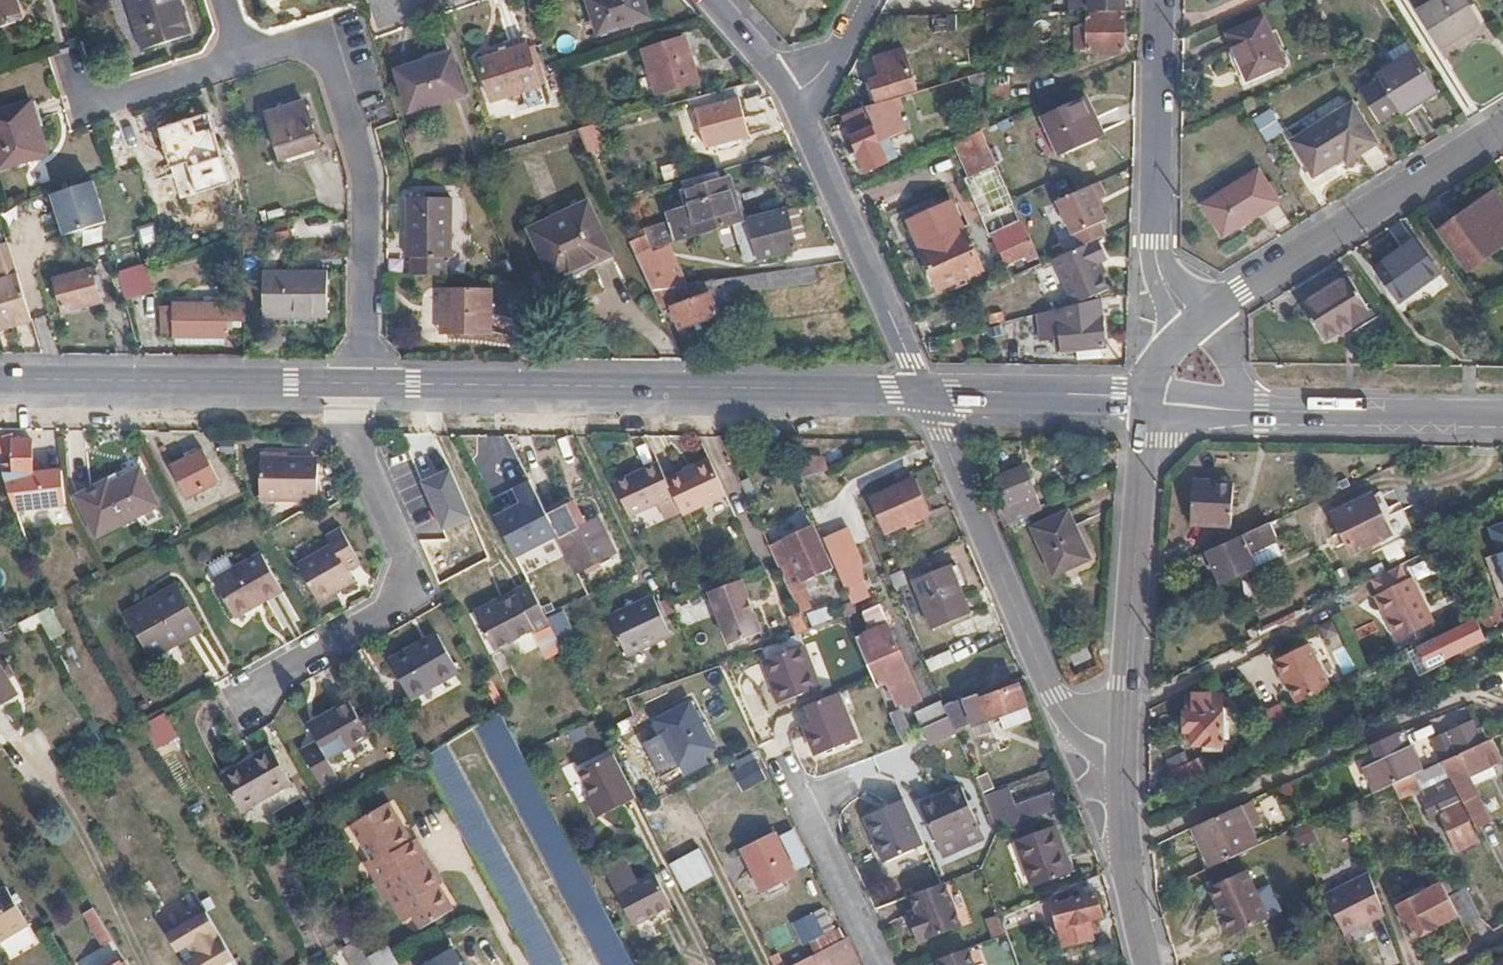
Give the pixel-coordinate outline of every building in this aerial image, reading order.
[(18,0),(0,0),(0,31),(26,24),(18,0)] [(186,0),(133,0),(149,48),(197,33),(186,0)] [(643,0),(588,0),(600,35),(649,18),(643,0)] [(808,0),(783,0),(803,10),(808,0)] [(1071,12),(1124,11),(1123,0),(1071,0),(1071,12)] [(1471,0),(1434,0),(1415,11),(1439,48),(1484,19),(1471,0)] [(1124,50),(1123,14),(1088,14),(1089,27),(1077,27),(1077,50),(1124,50)] [(1282,63),(1261,16),(1224,33),(1246,80),(1282,63)] [(690,37),(686,22),(660,31),(664,44),(690,37)] [(702,82),(690,37),(664,44),(649,49),(662,92),(702,82)] [(550,104),(534,49),(485,62),(496,102),(521,94),(526,110),(550,104)] [(916,89),(905,52),(876,59),(881,77),(872,79),(878,100),(916,89)] [(1359,92),(1378,121),(1398,107),(1402,112),(1435,91),(1410,54),(1378,75),(1380,80),(1359,92)] [(465,94),(456,61),(431,68),(429,61),(400,70),(411,111),(465,94)] [(1010,86),(989,86),(989,99),(1010,98),(1010,86)] [(1088,117),(1079,98),(1042,116),(1059,155),(1104,135),(1094,114),(1088,117)] [(268,111),(271,122),(280,155),(319,143),(305,99),(268,111)] [(749,134),(741,99),(697,109),(703,144),(749,134)] [(35,100),(0,111),(0,152),(4,167),(46,154),(35,120),(41,118),(35,100)] [(1377,141),(1352,102),(1292,139),(1313,172),(1343,153),(1348,159),(1377,141)] [(875,106),(867,109),(875,125),(882,121),(875,106)] [(1255,118),(1269,141),(1286,131),(1272,108),(1255,118)] [(875,125),(867,109),(844,118),(867,170),(888,161),(876,136),(887,131),(882,121),(875,125)] [(220,151),(207,111),(158,127),(170,166),(220,151)] [(280,155),(271,122),(257,126),(266,159),(280,155)] [(604,144),(595,124),(587,126),(580,128),(590,150),(604,144)] [(981,130),(953,143),(969,179),(998,166),(981,130)] [(876,136),(888,161),(898,156),(887,131),(876,136)] [(1279,199),(1259,166),(1204,199),(1223,232),(1279,199)] [(730,180),(727,167),(707,173),(710,185),(730,180)] [(1000,167),(969,179),(988,229),(1019,217),(1000,167)] [(741,219),(730,180),(710,185),(685,193),(696,232),(741,219)] [(93,182),(49,195),(62,236),(105,222),(93,182)] [(1494,192),(1441,231),(1470,271),(1502,247),(1502,204),(1494,192)] [(412,260),(412,276),(447,275),(447,259),(452,259),(451,197),(405,197),(407,260),(412,260)] [(798,205),(734,223),(744,259),(747,261),(797,246),(794,233),(805,230),(798,205)] [(613,254),(592,210),(535,236),(544,254),(552,251),(564,276),(613,254)] [(992,234),(1012,279),(1042,264),(1022,220),(992,234)] [(144,247),(158,243),(152,223),(137,227),(144,247)] [(981,268),(964,231),(922,250),(938,287),(981,268)] [(632,241),(636,251),(656,245),(651,234),(632,241)] [(1054,259),(1075,305),(1109,289),(1097,263),(1108,258),(1099,238),(1054,259)] [(1440,273),(1415,239),(1375,269),(1400,302),(1440,273)] [(34,319),(11,241),(0,245),(0,255),(7,280),(0,283),(0,313),(5,329),(34,319)] [(636,251),(654,288),(675,285),(656,245),(636,251)] [(92,269),(87,251),(55,259),(60,278),(57,278),(66,310),(102,300),(94,269),(92,269)] [(120,270),(127,298),(146,293),(138,264),(120,270)] [(818,278),(817,264),(802,266),(767,271),(769,285),(818,278)] [(329,313),(329,268),(266,267),(266,311),(329,313)] [(769,285),(767,271),(728,277),(730,291),(769,285)] [(1375,319),(1349,277),(1301,307),(1324,342),(1353,324),(1357,330),(1375,319)] [(654,288),(666,313),(675,308),(685,329),(734,307),(721,278),(702,281),(707,290),(691,295),(692,298),(686,302),(679,284),(675,285),(654,288)] [(488,333),(488,289),(440,289),(439,333),(488,333)] [(1075,305),(1060,309),(1061,322),(1103,316),(1101,299),(1075,305)] [(229,321),(247,322),(247,305),(177,304),(176,306),(164,307),(164,334),(177,334),(177,337),(228,337),(229,321)] [(1060,309),(1047,312),(1048,324),(1053,324),(1061,322),(1060,309)] [(1107,347),(1103,316),(1061,322),(1065,352),(1077,350),(1103,348),(1107,347)] [(1061,322),(1053,324),(1056,353),(1065,352),(1061,322)] [(1104,356),(1103,348),(1077,350),(1077,358),(1104,356)] [(23,525),(44,524),(43,473),(37,472),(36,466),(41,465),(43,457),(40,454),(36,453),(35,439),(16,438),(15,434),(0,438),(0,450),(5,465),(4,465),(16,499),(23,525)] [(220,481),(205,450),(174,465),(188,495),(220,481)] [(799,455),(805,476),(830,469),(826,460),(820,456),(799,455)] [(308,500),(307,463),(294,463),(294,458),(256,457),(256,499),(308,500)] [(668,480),(676,497),(684,516),(727,495),(711,460),(668,480)] [(615,484),(631,518),(676,497),(668,480),(660,463),(615,484)] [(1009,524),(1045,508),(1024,464),(997,477),(1010,504),(1003,507),(1009,524)] [(456,468),(424,481),(443,532),(476,520),(456,468)] [(158,506),(141,472),(111,487),(108,482),(78,498),(98,537),(158,506)] [(1233,523),(1235,480),(1197,478),(1195,521),(1233,523)] [(929,512),(914,479),(873,498),(888,530),(929,512)] [(555,537),(527,480),(486,501),(514,558),(555,537)] [(1372,494),(1333,510),(1351,550),(1390,532),(1372,494)] [(1091,560),(1070,512),(1032,529),(1054,576),(1091,560)] [(613,552),(598,519),(560,535),(576,567),(613,552)] [(1272,521),(1207,550),(1221,580),(1283,551),(1272,521)] [(1490,526),(1502,562),(1502,522),(1490,526)] [(362,560),(343,525),(329,533),(333,541),(299,561),(319,598),(356,577),(350,567),(362,560)] [(834,567),(815,525),(788,537),(807,579),(834,567)] [(829,546),(846,588),(868,579),(851,537),(829,546)] [(236,615),(285,587),(265,552),(216,579),(236,615)] [(932,630),(969,614),(949,565),(913,580),(932,630)] [(785,574),(798,604),(810,598),(804,584),(801,586),(795,570),(785,574)] [(741,576),(709,588),(730,643),(761,631),(741,576)] [(1398,637),(1434,621),(1411,577),(1377,592),(1398,637)] [(202,628),(179,584),(130,610),(153,655),(202,628)] [(533,590),(531,586),(515,594),(517,601),(501,608),(498,602),(475,614),(495,653),(535,633),(536,637),(552,628),(538,601),(533,590)] [(517,601),(515,594),(498,602),(501,608),(517,601)] [(654,596),(644,601),(662,639),(673,634),(654,596)] [(1498,620),(1487,596),(1474,601),(1485,625),(1498,620)] [(662,639),(644,601),(609,617),(629,655),(662,639)] [(810,628),(830,621),(826,608),(806,614),(810,628)] [(789,617),(796,634),(810,629),(802,611),(789,617)] [(1425,667),(1483,638),(1475,619),(1416,646),(1425,667)] [(858,636),(877,682),(892,676),(899,693),(915,687),(888,624),(858,636)] [(462,672),(440,634),(388,662),(408,701),(462,672)] [(1326,682),(1304,642),(1273,659),(1295,699),(1326,682)] [(826,686),(810,644),(763,661),(779,703),(826,686)] [(1494,649),(1501,663),(1502,662),(1502,645),(1494,649)] [(1091,658),(1086,646),(1071,652),(1077,665),(1091,658)] [(933,672),(957,662),(951,650),(928,660),(933,672)] [(0,683),(0,705),(10,700),(0,683)] [(982,699),(980,692),(943,707),(952,728),(975,720),(977,725),(993,719),(1028,705),(1020,684),(982,699)] [(838,694),(806,707),(811,721),(802,724),(815,755),(855,739),(838,694)] [(1222,751),(1221,694),(1187,694),(1188,712),(1185,713),(1184,731),(1190,732),(1191,744),(1201,745),(1201,750),(1222,751)] [(369,735),(348,701),(320,716),(324,724),(311,730),(326,760),(369,735)] [(682,765),(716,747),(691,702),(657,719),(682,765)] [(901,738),(911,733),(900,709),(890,713),(901,738)] [(157,751),(181,737),(166,712),(143,726),(157,751)] [(998,730),(993,719),(977,725),(981,736),(998,730)] [(1438,735),(1448,757),(1480,743),(1470,721),(1438,735)] [(1393,783),(1428,767),(1408,725),(1377,739),(1384,752),(1370,759),(1384,787),(1393,783)] [(913,766),(924,761),(911,733),(901,738),(904,745),(913,766)] [(1500,760),(1489,739),(1480,743),(1448,757),(1446,758),(1441,761),(1449,777),(1451,781),(1500,760)] [(291,785),(269,746),(220,774),(241,812),(291,785)] [(1175,784),(1207,775),(1200,751),(1169,760),(1175,784)] [(600,813),(636,796),(623,771),(616,757),(583,774),(595,798),(593,799),(600,813)] [(1449,777),(1441,761),(1428,767),(1393,783),(1401,800),(1417,791),(1429,817),(1438,813),(1455,848),(1475,839),(1447,779),(1449,777)] [(762,778),(755,765),(734,775),(740,789),(762,778)] [(934,842),(975,826),(961,789),(919,806),(934,842)] [(995,831),(1063,807),(1058,791),(989,815),(995,831)] [(1207,821),(1225,861),(1271,840),(1262,821),(1274,815),(1263,794),(1252,800),(1252,799),(1207,821)] [(885,860),(925,844),(906,797),(866,814),(885,860)] [(425,852),(416,837),(409,841),(400,827),(403,825),(388,800),(350,824),(382,878),(425,852)] [(311,823),(294,833),(298,840),(315,830),(311,823)] [(1301,848),(1316,843),(1310,824),(1294,829),(1301,848)] [(1074,869),(1055,825),(1018,841),(1036,886),(1074,869)] [(794,874),(774,834),(742,850),(762,890),(794,874)] [(680,883),(711,868),(700,847),(670,862),(680,883)] [(430,870),(434,867),(425,852),(382,878),(400,909),(406,905),(420,929),(453,909),(430,870)] [(1445,886),(1433,862),(1422,867),(1434,891),(1445,886)] [(633,928),(671,909),(668,902),(654,875),(641,882),(631,863),(606,876),(633,928)] [(1265,914),(1243,868),(1206,886),(1227,931),(1265,914)] [(1369,872),(1385,913),(1393,909),(1373,870),(1369,872)] [(1323,895),(1343,933),(1385,913),(1369,872),(1323,895)] [(1099,895),(1096,881),(1064,893),(1055,897),(1057,905),(1099,895)] [(944,883),(913,896),(918,910),(910,913),(921,945),(962,929),(944,883)] [(7,886),(0,890),(0,942),(29,926),(7,886)] [(1445,886),(1434,891),(1400,908),(1415,937),(1459,915),(1450,898),(1445,886)] [(1459,915),(1463,922),(1478,915),(1465,891),(1450,898),(1459,915)] [(1104,917),(1099,895),(1057,905),(1067,948),(1095,942),(1091,921),(1104,917)] [(125,959),(94,906),(85,912),(115,964),(125,959)] [(204,906),(165,928),(177,949),(188,943),(194,954),(184,961),(186,964),(238,964),(204,906)] [(823,934),(814,914),(796,922),(805,941),(823,934)] [(995,940),(1008,935),(1001,915),(988,920),(995,940)] [(356,941),(370,964),(390,964),(397,961),(378,929),(356,941)] [(861,960),(849,934),(814,952),(820,964),(852,964),(861,960)] [(356,941),(342,950),(351,964),(370,964),(356,941)] [(457,948),(431,964),(469,964),(457,948)] [(970,949),(939,962),(940,964),(976,964),(970,949)] [(814,952),(789,964),(820,964),(814,952)]
